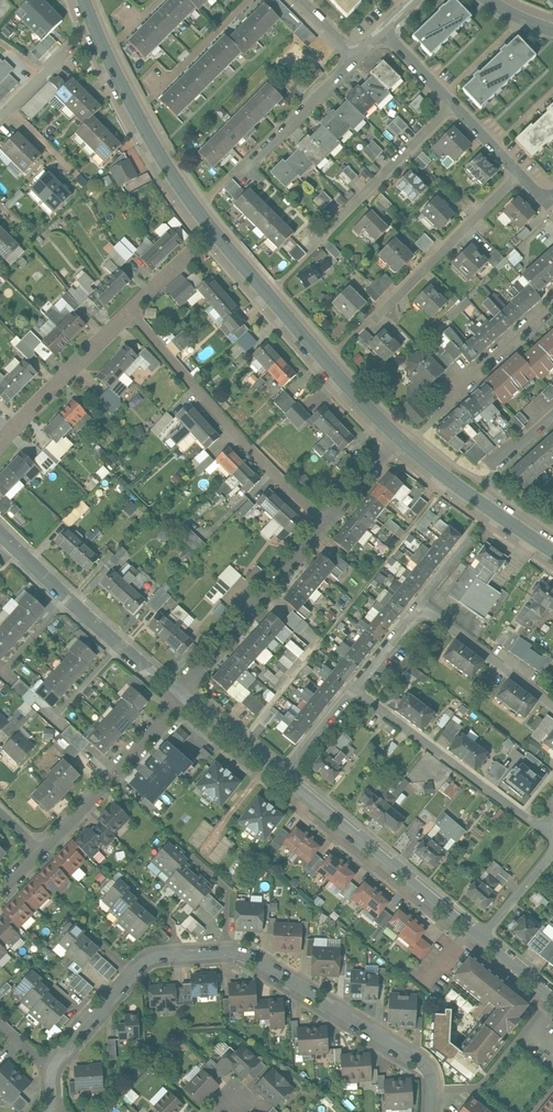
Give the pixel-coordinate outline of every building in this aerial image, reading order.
[(30,0),(16,13),(43,40),(45,39),(49,34),(62,21),(41,0),(30,0)] [(190,0),(170,0),(154,16),(171,34),(197,8),(190,0)] [(197,8),(199,10),(209,0),(190,0),(197,8)] [(279,0),(271,0),(266,5),(271,10),(280,1),(279,0)] [(336,6),(336,7),(347,19),(361,5),(356,0),(330,0),(336,6)] [(451,37),(471,18),(454,0),(453,0),(445,8),(444,7),(439,12),(439,13),(433,18),(451,37)] [(280,1),(271,10),(275,14),(285,5),(280,1)] [(229,39),(242,53),(244,56),(280,20),(275,14),(271,10),(266,5),(264,4),(229,39)] [(285,5),(275,14),(280,20),(290,10),(285,5)] [(290,10),(280,20),(285,24),(294,15),(290,10)] [(294,15),(285,24),(289,29),(299,19),(294,15)] [(171,34),(154,16),(129,42),(146,59),(171,34)] [(451,37),(433,18),(413,37),(431,56),(451,37)] [(299,19),(289,29),(294,33),(303,24),(299,19)] [(303,24),(294,33),(299,38),(308,29),(303,24)] [(308,29),(299,38),(303,43),(313,33),(308,29)] [(313,33),(303,43),(308,47),(317,38),(313,33)] [(57,42),(49,34),(45,39),(53,47),(57,42)] [(220,74),(242,53),(229,39),(225,35),(203,58),(220,74)] [(490,64),(508,82),(535,57),(518,38),(507,49),(505,47),(500,52),(502,53),(490,64)] [(53,47),(45,39),(43,40),(40,43),(48,51),(53,47)] [(43,56),(48,51),(40,43),(35,48),(43,56)] [(35,48),(31,52),(39,61),(43,56),(35,48)] [(198,96),(220,74),(203,58),(182,79),(198,96)] [(0,83),(5,79),(10,74),(14,69),(5,60),(2,63),(0,61),(0,84),(0,83)] [(383,61),(370,74),(372,76),(373,76),(386,89),(399,76),(383,61)] [(508,82),(490,64),(480,75),(478,73),(473,78),(475,79),(464,90),(481,108),(508,82)] [(315,65),(289,91),(298,99),(323,73),(315,65)] [(19,83),(10,74),(5,79),(14,88),(19,83)] [(372,76),(360,88),(373,101),(376,104),(388,91),(386,89),(373,76),(372,76)] [(66,85),(59,77),(56,80),(54,77),(50,81),(60,91),(57,94),(67,104),(82,89),(73,79),(66,85)] [(14,88),(5,79),(0,83),(10,93),(14,88)] [(177,117),(198,96),(182,79),(160,101),(177,117)] [(60,91),(50,81),(45,86),(55,96),(57,94),(60,91)] [(0,83),(0,84),(0,92),(5,97),(10,93),(0,83)] [(268,84),(233,119),(248,134),(283,99),(268,84)] [(55,96),(45,86),(41,91),(50,101),(55,96)] [(360,88),(358,86),(345,98),(348,101),(361,114),(373,101),(360,88)] [(82,89),(67,104),(76,113),(92,98),(82,89)] [(50,101),(41,91),(36,96),(46,105),(50,101)] [(430,105),(420,94),(410,105),(419,115),(430,105)] [(46,105),(36,96),(31,100),(41,110),(46,105)] [(92,98),(76,113),(86,123),(93,116),(101,108),(92,98)] [(41,110),(31,100),(27,105),(36,115),(41,110)] [(361,114),(348,101),(335,113),(349,126),(351,129),(363,117),(361,114)] [(36,115),(27,105),(22,110),(31,119),(36,115)] [(335,113),(333,111),(321,123),(323,126),(336,139),(349,126),(335,113)] [(546,111),(548,113),(533,127),(531,126),(549,145),(552,141),(552,118),(546,111)] [(86,123),(77,132),(87,142),(103,126),(93,116),(86,123)] [(408,126),(398,116),(393,121),(403,131),(408,126)] [(233,119),(199,153),(214,168),(248,134),(233,119)] [(403,131),(393,121),(388,126),(398,136),(403,131)] [(309,134),(311,136),(322,126),(320,123),(309,134)] [(103,126),(87,142),(96,151),(112,135),(103,126)] [(336,139),(323,126),(310,138),(326,154),(339,141),(336,139)] [(549,145),(531,126),(515,141),(532,158),(547,144),(549,145)] [(470,146),(453,129),(434,148),(443,158),(440,161),(448,169),(470,146)] [(19,133),(2,149),(14,161),(30,144),(19,133)] [(76,134),(73,137),(83,146),(91,153),(94,150),(76,134)] [(112,135),(96,151),(106,161),(122,145),(112,135)] [(310,138),(308,136),(295,148),(298,151),(313,166),(316,168),(328,156),(310,138)] [(384,151),(374,141),(368,146),(378,156),(384,151)] [(42,156),(30,144),(14,161),(26,173),(42,156)] [(378,156),(368,146),(364,151),(374,161),(378,156)] [(313,166),(298,151),(286,163),(299,176),(301,178),(313,166)] [(432,161),(423,152),(418,156),(427,165),(432,161)] [(427,165),(418,156),(414,161),(422,170),(427,165)] [(479,156),(465,170),(483,187),(497,173),(479,156)] [(128,160),(111,169),(120,186),(137,177),(128,160)] [(286,163),(283,160),(271,173),(286,188),(299,176),(286,163)] [(358,176),(348,166),(343,171),(353,181),(358,176)] [(353,181),(343,171),(338,176),(348,186),(353,181)] [(427,189),(410,172),(396,186),(413,203),(427,189)] [(49,173),(33,189),(44,200),(60,184),(49,173)] [(233,179),(224,188),(228,193),(237,184),(233,179)] [(60,184),(44,200),(56,212),(72,196),(60,184)] [(237,184),(228,193),(233,197),(242,189),(237,184)] [(245,216),(260,200),(249,189),(234,205),(245,216)] [(333,200),(323,191),(319,196),(328,205),(333,200)] [(392,204),(381,193),(377,198),(387,209),(388,209),(392,204)] [(474,203),(465,194),(456,203),(465,212),(474,203)] [(328,205),(319,196),(314,201),(323,210),(328,205)] [(387,209),(377,198),(371,203),(382,214),(387,209)] [(442,203),(437,198),(423,212),(440,229),(454,215),(446,208),(447,207),(443,202),(442,203)] [(525,204),(524,205),(518,198),(504,212),(521,229),(535,215),(529,209),(529,208),(525,204)] [(256,227),(272,211),(260,200),(245,216),(256,227)] [(272,211),(256,227),(267,238),(283,222),(272,211)] [(388,228),(371,211),(353,229),(360,235),(363,232),(363,233),(366,230),(376,240),(388,228)] [(294,234),(283,222),(267,238),(278,249),(294,234)] [(526,227),(517,236),(521,241),(531,232),(526,227)] [(171,230),(156,244),(167,257),(183,242),(171,230)] [(0,238),(0,254),(0,253),(6,259),(5,260),(6,261),(20,248),(5,233),(0,238)] [(425,233),(416,243),(425,252),(435,243),(425,233)] [(403,248),(395,240),(381,255),(381,256),(383,254),(389,259),(388,260),(388,264),(390,266),(393,266),(398,270),(397,271),(398,272),(412,257),(409,254),(409,252),(405,248),(403,248)] [(342,253),(332,243),(326,249),(336,259),(342,253)] [(156,244),(140,259),(152,271),(167,257),(156,244)] [(297,245),(288,253),(293,258),(302,249),(297,245)] [(470,246),(453,263),(470,280),(488,263),(470,246)] [(133,255),(124,247),(119,252),(123,257),(127,261),(133,255)] [(544,256),(552,267),(552,248),(544,256)] [(302,249),(293,258),(298,263),(307,254),(302,249)] [(504,259),(495,249),(486,259),(495,268),(496,267),(504,259)] [(523,258),(515,249),(506,257),(515,266),(523,258)] [(123,257),(119,252),(113,258),(122,267),(127,261),(123,257)] [(522,277),(531,287),(537,294),(552,280),(552,267),(544,256),(543,257),(544,257),(522,277)] [(504,259),(496,267),(499,270),(508,261),(505,257),(504,259)] [(119,269),(111,261),(104,266),(112,275),(103,284),(115,296),(131,281),(119,268),(119,269)] [(313,266),(298,276),(303,283),(302,284),(305,288),(306,288),(321,277),(319,275),(330,267),(325,261),(320,265),(318,262),(315,264),(317,267),(315,268),(313,266)] [(103,284),(95,292),(90,287),(95,283),(86,273),(85,274),(86,274),(80,280),(79,280),(89,291),(89,292),(92,295),(90,296),(88,298),(89,298),(100,310),(115,296),(103,284)] [(224,293),(211,277),(198,289),(212,305),(224,293)] [(389,288),(379,278),(371,286),(381,296),(389,288)] [(186,279),(169,294),(179,306),(196,291),(186,279)] [(526,291),(518,283),(514,287),(520,294),(521,295),(526,291)] [(90,296),(81,286),(76,291),(86,301),(89,298),(88,298),(90,296)] [(381,296),(371,286),(366,291),(376,301),(381,296)] [(447,303),(430,286),(416,300),(433,317),(447,303)] [(76,291),(73,287),(67,293),(80,306),(86,301),(76,291)] [(520,294),(514,287),(509,291),(515,298),(520,294)] [(526,291),(521,295),(532,308),(541,299),(537,294),(531,287),(526,291)] [(366,304),(350,288),(334,304),(350,320),(366,304)] [(67,293),(67,292),(62,297),(75,311),(80,306),(67,293)] [(495,299),(489,292),(485,295),(488,299),(492,302),(495,299)] [(224,293),(212,305),(225,320),(225,321),(236,312),(238,310),(224,293)] [(515,298),(511,302),(512,303),(523,316),(532,308),(521,295),(520,294),(515,298)] [(466,297),(457,306),(461,311),(471,302),(466,297)] [(507,308),(497,297),(495,299),(492,302),(512,325),(523,316),(512,303),(507,308)] [(492,302),(488,299),(483,303),(494,315),(498,316),(490,323),(500,336),(512,325),(492,302)] [(85,325),(73,313),(72,314),(66,308),(61,313),(54,306),(44,315),(58,328),(70,340),(85,325)] [(155,318),(157,309),(147,307),(145,316),(155,318)] [(236,312),(225,321),(223,323),(225,325),(220,328),(227,336),(231,332),(233,335),(245,325),(246,323),(236,312)] [(455,326),(446,316),(444,318),(455,331),(458,329),(455,326)] [(488,321),(482,326),(480,324),(476,327),(480,332),(491,344),(500,336),(490,323),(488,321)] [(476,327),(472,323),(467,327),(475,336),(480,332),(476,327)] [(447,331),(441,324),(438,327),(446,336),(449,334),(447,331)] [(245,325),(233,335),(238,340),(249,330),(245,325)] [(468,333),(462,326),(461,327),(458,329),(464,336),(468,333)] [(70,340),(58,328),(43,343),(42,343),(43,344),(55,355),(70,340)] [(366,330),(357,339),(361,344),(370,334),(366,330)] [(193,342),(183,331),(171,341),(181,352),(193,342)] [(375,339),(369,345),(386,362),(400,348),(383,331),(375,339)] [(449,334),(446,336),(451,342),(456,337),(452,331),(449,334)] [(43,343),(32,332),(22,342),(34,353),(43,344),(42,343),(43,343)] [(475,336),(468,342),(480,355),(491,344),(480,332),(475,336)] [(539,346),(552,362),(552,333),(539,346)] [(370,334),(361,344),(366,348),(369,345),(375,339),(370,334)] [(462,343),(456,337),(451,342),(459,351),(462,348),(462,343)] [(34,353),(22,342),(16,348),(30,361),(35,355),(34,353)] [(451,342),(444,349),(446,351),(455,361),(462,355),(459,351),(451,342)] [(480,355),(468,342),(462,348),(459,351),(462,355),(470,363),(480,355)] [(281,359),(266,343),(253,355),(268,371),(281,359)] [(125,345),(111,361),(112,361),(111,361),(124,372),(138,357),(125,345)] [(539,346),(523,360),(523,361),(535,374),(535,375),(539,380),(552,367),(552,362),(539,346)] [(161,363),(145,348),(139,354),(150,364),(148,367),(152,372),(161,363)] [(446,351),(441,356),(449,365),(450,366),(455,361),(446,351)] [(418,379),(426,389),(429,386),(429,383),(433,379),(436,380),(436,376),(443,370),(432,359),(428,355),(424,355),(424,352),(418,352),(408,361),(408,370),(411,371),(414,374),(413,374),(418,379)] [(441,356),(438,353),(432,359),(443,370),(449,365),(441,356)] [(518,355),(502,370),(519,389),(535,375),(535,374),(523,361),(523,360),(518,355)] [(296,375),(281,359),(268,371),(283,387),(296,375)] [(24,361),(9,376),(22,388),(23,389),(37,374),(24,361)] [(124,372),(111,361),(112,361),(111,361),(97,377),(109,388),(120,399),(129,389),(118,379),(124,372)] [(519,389),(502,370),(486,385),(498,398),(502,404),(519,389)] [(0,386),(0,397),(7,404),(22,388),(9,376),(0,386)] [(426,389),(418,379),(408,388),(407,402),(412,400),(413,400),(426,389)] [(486,385),(485,385),(482,388),(495,401),(498,398),(486,385)] [(495,401),(482,388),(472,397),(492,419),(492,420),(497,425),(507,436),(513,432),(506,425),(508,423),(491,404),(495,401)] [(547,388),(542,392),(550,401),(552,399),(552,395),(547,388)] [(121,405),(107,390),(97,400),(111,414),(121,405)] [(285,391),(274,402),(286,414),(297,403),(285,391)] [(492,419),(472,397),(462,406),(474,419),(474,420),(480,414),(484,418),(481,421),(490,431),(496,426),(491,421),(492,420),(492,419)] [(412,400),(407,402),(402,408),(418,425),(427,415),(413,400),(412,400)] [(86,413),(74,401),(60,416),(72,428),(86,413)] [(297,403),(286,414),(293,421),(304,411),(297,403)] [(190,404),(177,416),(184,424),(170,438),(177,446),(192,432),(205,421),(190,404)] [(462,406),(451,415),(463,428),(470,422),(474,419),(462,406)] [(324,407),(311,419),(327,435),(339,423),(324,407)] [(304,411),(293,421),(299,428),(310,417),(304,411)] [(168,412),(157,424),(164,430),(175,419),(168,412)] [(528,421),(520,412),(515,416),(515,417),(523,425),(528,421)] [(463,428),(451,415),(437,428),(437,434),(459,452),(464,446),(457,440),(458,438),(456,436),(460,432),(464,429),(463,428)] [(60,416),(45,431),(57,443),(72,428),(60,416)] [(508,423),(506,425),(513,432),(516,435),(525,427),(523,425),(515,417),(508,423)] [(205,421),(192,432),(207,449),(220,437),(205,421)] [(479,432),(470,422),(463,428),(464,429),(473,439),(477,443),(487,455),(495,448),(480,431),(479,432)] [(355,439),(339,423),(327,435),(313,448),(321,457),(335,444),(342,451),(343,450),(355,439)] [(507,436),(497,425),(496,426),(490,431),(487,433),(498,445),(507,436)] [(473,439),(464,429),(460,432),(464,436),(463,438),(468,443),(473,439)] [(536,449),(552,466),(552,465),(552,434),(536,449)] [(52,441),(43,451),(55,463),(64,453),(52,441)] [(477,443),(464,455),(476,465),(487,455),(477,443)] [(244,464),(228,448),(216,460),(232,476),(244,464)] [(536,449),(510,473),(525,490),(552,466),(536,449)] [(204,450),(195,458),(201,464),(210,456),(204,450)] [(342,451),(332,461),(337,466),(348,455),(343,450),(342,451)] [(43,451),(32,462),(44,475),(44,474),(49,470),(49,469),(55,463),(43,451)] [(22,452),(7,468),(20,480),(25,475),(31,482),(41,472),(44,475),(32,462),(22,452)] [(337,466),(336,466),(343,473),(356,461),(349,454),(348,455),(337,466)] [(210,456),(201,464),(206,470),(215,461),(210,456)] [(260,480),(244,463),(244,464),(232,476),(216,492),(220,497),(223,501),(240,485),(247,492),(260,480)] [(0,475),(0,491),(5,496),(20,480),(7,468),(0,475)] [(410,490),(389,473),(380,485),(394,496),(400,501),(401,502),(410,490)] [(394,496),(380,485),(371,496),(385,507),(394,496)] [(285,505),(269,490),(258,503),(274,518),(285,505)] [(385,507),(371,496),(361,507),(376,519),(385,507)] [(420,497),(410,510),(418,516),(428,503),(420,497)] [(249,500),(240,510),(245,516),(255,506),(249,500)] [(131,501),(124,509),(131,515),(138,507),(131,501)] [(401,502),(400,501),(396,506),(404,513),(408,508),(401,502)] [(0,502),(0,511),(4,515),(9,511),(0,502)] [(302,520),(285,505),(274,518),(268,524),(265,528),(260,532),(269,540),(282,526),(290,533),(302,520)] [(376,519),(361,507),(352,518),(367,530),(376,519)] [(394,514),(385,507),(376,519),(384,526),(390,519),(394,514)] [(429,510),(420,523),(427,528),(437,516),(429,510)] [(78,520),(71,513),(62,521),(70,528),(78,520)] [(367,530),(352,518),(343,530),(357,541),(367,530)] [(400,527),(390,519),(384,526),(395,534),(400,527)] [(462,537),(440,519),(433,528),(442,535),(439,538),(452,549),(462,537)] [(427,528),(420,523),(417,528),(424,534),(428,529),(427,528)] [(171,533),(166,528),(160,533),(166,539),(171,533)] [(206,544),(189,528),(180,537),(197,554),(206,544)] [(96,529),(92,534),(93,534),(89,538),(92,541),(100,532),(96,529)] [(68,530),(57,542),(72,556),(83,545),(68,530)] [(343,530),(333,541),(348,553),(357,541),(343,530)] [(452,549),(439,538),(430,550),(443,560),(452,549)] [(486,566),(497,551),(486,543),(483,548),(483,547),(478,554),(479,554),(476,559),(480,562),(486,566)] [(430,550),(423,544),(414,556),(434,571),(443,560),(430,550)] [(98,559),(83,545),(72,556),(87,570),(98,559)] [(122,547),(104,566),(110,571),(127,552),(122,547)] [(188,549),(183,554),(188,559),(192,554),(188,549)] [(404,554),(399,550),(394,557),(398,561),(404,554)] [(497,551),(486,566),(496,573),(497,573),(500,569),(505,563),(504,563),(507,558),(497,551)] [(331,563),(322,555),(312,566),(326,578),(331,573),(336,567),(331,563)] [(349,565),(337,556),(331,563),(336,567),(331,573),(338,579),(349,565)] [(434,571),(414,556),(411,559),(418,565),(412,573),(425,583),(434,571)] [(470,567),(449,596),(484,619),(501,594),(488,585),(496,573),(486,566),(480,562),(475,570),(470,567)] [(231,566),(220,577),(222,578),(221,579),(230,588),(241,576),(231,566)] [(251,582),(262,570),(257,566),(246,578),(251,582)] [(326,578),(312,566),(303,577),(317,589),(326,578)] [(122,578),(113,570),(101,583),(118,599),(140,574),(132,567),(122,578)] [(412,573),(408,570),(403,576),(407,579),(403,584),(403,585),(416,595),(425,583),(412,573)] [(140,574),(118,599),(134,614),(146,600),(138,593),(151,578),(143,571),(140,574)] [(380,573),(374,580),(380,585),(386,578),(380,573)] [(317,589),(303,577),(293,588),(308,600),(317,589)] [(230,588),(221,579),(211,589),(220,598),(230,588)] [(374,580),(368,588),(373,591),(378,584),(374,580)] [(538,587),(538,586),(534,592),(535,592),(532,597),(536,600),(535,601),(541,605),(552,589),(541,582),(538,587)] [(416,595),(403,585),(394,596),(406,606),(416,595)] [(161,588),(146,604),(152,608),(166,592),(161,588)] [(308,600),(293,588),(284,600),(298,612),(297,612),(306,619),(311,613),(303,606),(308,600)] [(541,605),(547,609),(548,607),(552,610),(552,609),(552,590),(552,589),(541,605)] [(394,596),(386,590),(376,601),(378,602),(397,618),(406,606),(394,596)] [(166,592),(152,608),(156,613),(171,597),(166,592)] [(34,595),(32,598),(28,593),(27,594),(29,595),(20,605),(18,603),(18,604),(36,620),(36,619),(45,609),(38,603),(40,600),(34,595)] [(363,594),(355,604),(360,608),(368,598),(363,594)] [(541,605),(535,601),(529,609),(529,610),(535,614),(541,605)] [(220,618),(229,610),(222,602),(213,610),(220,618)] [(397,618),(378,602),(374,607),(381,613),(375,619),(388,629),(397,618)] [(36,620),(18,604),(22,607),(13,617),(11,615),(11,616),(27,630),(36,620)] [(535,614),(531,620),(537,624),(547,609),(541,605),(535,614)] [(167,619),(160,613),(148,626),(165,641),(177,628),(178,628),(189,615),(178,606),(167,619)] [(525,607),(515,622),(525,629),(531,620),(535,614),(529,610),(529,609),(525,607)] [(308,625),(293,611),(288,616),(304,630),(308,625)] [(285,626),(272,614),(262,625),(276,637),(285,626)] [(375,619),(369,614),(362,622),(361,621),(359,625),(379,641),(388,629),(375,619)] [(27,630),(11,616),(13,617),(4,627),(2,625),(2,626),(18,640),(27,630)] [(304,630),(288,616),(284,621),(300,635),(304,630)] [(276,637),(262,625),(252,636),(266,648),(276,637)] [(379,641),(359,625),(355,629),(359,632),(360,631),(364,634),(357,642),(369,652),(379,641)] [(2,626),(1,626),(3,628),(0,631),(0,642),(9,650),(18,640),(2,626)] [(178,628),(177,628),(165,641),(182,656),(193,642),(178,628)] [(88,639),(78,631),(74,636),(79,640),(84,644),(86,642),(88,639)] [(512,635),(505,631),(497,643),(510,651),(520,637),(513,633),(512,635)] [(266,648),(252,636),(242,646),(256,659),(266,648)] [(543,657),(530,649),(532,645),(520,637),(510,651),(535,669),(543,657)] [(86,642),(84,644),(79,640),(70,650),(88,667),(87,666),(96,656),(89,649),(91,647),(86,642)] [(437,640),(429,651),(434,655),(442,644),(437,640)] [(470,652),(456,641),(443,658),(458,668),(470,652)] [(0,642),(0,660),(9,650),(0,642)] [(303,652),(292,642),(288,648),(288,649),(298,657),(303,652)] [(369,652),(357,642),(350,651),(346,648),(347,647),(343,644),(340,648),(360,664),(369,652)] [(256,659),(242,646),(233,657),(246,670),(256,659)] [(360,664),(340,648),(337,652),(341,655),(342,654),(346,657),(339,665),(351,675),(360,664)] [(298,657),(288,649),(283,655),(293,664),(299,658),(298,657)] [(69,651),(71,652),(63,662),(79,677),(88,667),(70,650),(69,651)] [(470,652),(458,668),(472,679),(484,662),(470,652)] [(543,657),(535,669),(543,674),(552,659),(545,654),(543,657)] [(246,670),(233,657),(223,668),(237,680),(246,670)] [(288,669),(280,661),(276,666),(284,674),(288,669)] [(79,677),(63,662),(54,673),(70,687),(79,677)] [(313,670),(308,665),(302,672),(307,676),(313,670)] [(351,675),(339,665),(332,674),(328,671),(329,670),(325,667),(322,671),(342,687),(351,675)] [(422,673),(411,665),(406,671),(417,679),(422,673)] [(237,680),(223,668),(213,679),(227,692),(237,680)] [(279,680),(269,671),(265,675),(275,684),(279,680)] [(342,687),(322,671),(319,675),(323,678),(323,677),(327,680),(320,688),(333,698),(342,687)] [(70,687),(54,673),(44,683),(61,697),(70,687)] [(428,678),(422,673),(417,679),(424,684),(428,678)] [(482,674),(474,685),(482,690),(490,680),(482,674)] [(299,675),(293,682),(299,687),(305,680),(299,675)] [(144,683),(134,676),(127,684),(130,687),(131,687),(136,691),(138,689),(144,683)] [(20,679),(11,689),(31,707),(35,702),(25,693),(30,688),(20,679)] [(490,680),(482,690),(490,696),(498,686),(490,680)] [(523,691),(509,680),(496,697),(510,708),(523,691)] [(61,697),(44,683),(35,693),(30,688),(25,693),(35,702),(42,708),(51,708),(61,697)] [(138,689),(136,691),(131,687),(130,687),(122,697),(140,714),(140,713),(139,713),(148,703),(141,696),(143,694),(138,689)] [(269,702),(275,694),(267,688),(262,696),(269,702)] [(303,694),(295,688),(293,691),(300,698),(303,694)] [(333,698),(320,688),(313,697),(310,694),(311,693),(307,690),(303,694),(324,710),(333,698)] [(538,702),(523,691),(510,708),(525,719),(538,702)] [(265,706),(249,692),(241,702),(256,716),(265,706)] [(324,710),(303,694),(300,698),(304,701),(305,700),(309,703),(302,711),(314,721),(324,710)] [(422,704),(408,694),(406,697),(405,696),(397,707),(398,708),(396,711),(409,721),(422,704)] [(140,714),(122,697),(121,698),(123,699),(115,709),(131,724),(140,714)] [(282,707),(276,703),(273,707),(278,711),(282,707)] [(422,704),(409,721),(422,731),(425,728),(426,729),(434,718),(433,717),(435,714),(422,704)] [(131,724),(115,709),(105,719),(121,734),(131,724)] [(270,711),(261,723),(266,727),(275,715),(270,711)] [(302,711),(295,720),(291,717),(292,716),(288,713),(285,717),(305,733),(314,721),(302,711)] [(445,714),(437,725),(442,728),(450,718),(445,714)] [(0,715),(0,732),(2,730),(8,723),(8,722),(0,715)] [(547,715),(543,720),(538,727),(546,734),(549,736),(552,732),(552,719),(547,715)] [(538,716),(530,726),(535,730),(543,720),(538,716)] [(285,717),(281,721),(286,724),(287,723),(290,726),(283,735),(296,745),(305,733),(285,717)] [(121,734),(105,719),(96,729),(112,744),(121,734)] [(10,720),(8,722),(8,723),(2,730),(7,735),(16,725),(10,720)] [(453,720),(445,730),(450,734),(458,724),(453,720)] [(458,724),(450,734),(454,738),(462,727),(458,724)] [(16,725),(7,735),(12,740),(19,733),(20,733),(22,731),(16,725)] [(87,740),(71,725),(61,735),(71,743),(81,752),(88,745),(90,743),(87,740)] [(190,736),(180,727),(176,732),(186,740),(190,736)] [(546,734),(538,727),(532,735),(540,741),(546,734)] [(112,744),(96,729),(87,740),(103,754),(112,744)] [(186,740),(176,732),(172,736),(182,745),(186,740)] [(549,736),(544,743),(552,750),(552,732),(549,736)] [(20,733),(19,733),(12,740),(3,749),(4,750),(6,748),(19,761),(17,763),(18,764),(35,747),(34,746),(33,747),(20,733)] [(344,733),(336,743),(338,745),(339,744),(344,749),(347,744),(352,739),(344,733)] [(475,744),(462,734),(459,737),(459,736),(450,747),(451,748),(449,751),(462,761),(475,744)] [(81,752),(71,743),(62,753),(71,762),(81,752)] [(185,759),(167,744),(160,752),(159,752),(154,757),(155,758),(155,757),(175,775),(175,776),(177,777),(181,773),(183,775),(192,765),(185,759)] [(338,745),(328,757),(324,754),(320,759),(320,758),(316,763),(316,764),(313,768),(322,776),(341,752),(344,749),(339,744),(338,745)] [(355,751),(347,744),(344,749),(341,752),(346,757),(348,759),(355,751)] [(462,761),(476,771),(478,769),(479,769),(488,758),(487,757),(489,754),(476,744),(475,744),(462,761)] [(213,756),(203,748),(199,752),(209,761),(213,756)] [(516,748),(506,758),(514,766),(523,756),(516,748)] [(209,761),(199,752),(195,756),(205,765),(209,761)] [(341,752),(322,776),(331,783),(335,779),(339,774),(342,769),(338,766),(346,757),(341,752)] [(199,764),(189,755),(185,759),(192,765),(195,768),(199,764)] [(175,775),(155,757),(155,758),(146,768),(145,768),(140,773),(141,774),(131,785),(145,797),(151,803),(155,798),(158,800),(174,782),(171,780),(175,776),(175,775)] [(64,761),(47,778),(49,780),(50,779),(63,792),(79,775),(64,761)] [(496,761),(487,774),(492,778),(502,765),(496,761)] [(226,771),(216,763),(208,773),(207,773),(204,777),(196,787),(221,807),(229,797),(233,793),(232,793),(240,783),(230,775),(231,774),(227,770),(226,771)] [(540,782),(523,768),(512,783),(528,796),(540,782)] [(396,778),(387,790),(392,794),(402,782),(396,778)] [(63,792),(50,779),(49,780),(33,797),(48,811),(65,794),(63,792)] [(392,794),(373,818),(383,826),(386,822),(391,825),(389,828),(395,832),(406,820),(394,811),(390,808),(395,802),(399,805),(406,796),(402,793),(410,783),(404,779),(402,782),(392,794)] [(443,792),(451,798),(460,787),(452,781),(443,792)] [(375,796),(367,789),(359,799),(367,806),(364,810),(373,818),(392,794),(387,790),(379,800),(375,796)] [(151,803),(145,797),(141,802),(151,810),(155,806),(151,803)] [(283,817),(273,809),(274,808),(269,804),(268,806),(258,798),(250,808),(249,807),(246,811),(247,812),(239,822),(264,841),(272,831),(273,832),(276,828),(275,827),(283,817)] [(129,817),(116,804),(110,810),(108,807),(102,814),(104,816),(99,821),(102,823),(115,836),(113,834),(118,828),(116,826),(121,822),(122,824),(129,817)] [(500,809),(492,818),(497,822),(505,813),(500,809)] [(445,813),(435,824),(441,829),(450,818),(445,813)] [(426,839),(423,843),(422,843),(418,848),(415,852),(424,860),(456,822),(450,818),(441,829),(430,842),(426,839)] [(204,820),(188,841),(198,849),(214,828),(204,820)] [(456,822),(424,860),(433,867),(437,863),(437,864),(442,858),(441,858),(445,854),(441,851),(451,838),(457,843),(467,831),(456,822)] [(82,836),(75,843),(83,851),(89,857),(91,856),(93,856),(98,851),(98,849),(99,848),(97,846),(101,842),(105,846),(115,836),(102,823),(93,832),(90,829),(89,830),(85,830),(82,833),(82,836)] [(310,835),(298,825),(291,835),(285,843),(297,852),(310,835)] [(283,828),(270,844),(279,851),(285,843),(291,835),(283,828)] [(322,845),(310,835),(297,852),(308,862),(309,862),(315,854),(322,845)] [(235,844),(225,836),(221,841),(231,849),(235,844)] [(231,849),(221,841),(217,846),(227,854),(231,849)] [(75,843),(74,842),(70,846),(79,855),(83,851),(75,843)] [(168,844),(153,861),(162,869),(180,850),(175,846),(173,848),(168,844)] [(70,846),(56,859),(57,859),(66,869),(71,873),(84,860),(79,855),(70,846)] [(227,854),(217,846),(213,852),(223,860),(227,854)] [(180,850),(162,869),(172,878),(185,864),(187,861),(182,856),(184,854),(180,850)] [(223,860),(213,852),(209,857),(219,865),(223,860)] [(326,862),(319,870),(331,880),(345,863),(333,853),(326,862)] [(315,854),(309,862),(308,862),(305,865),(311,870),(320,858),(315,854)] [(320,858),(311,870),(316,874),(319,870),(326,862),(320,858)] [(66,869),(57,859),(52,864),(62,873),(66,869)] [(345,863),(331,880),(343,889),(350,881),(357,872),(345,863)] [(62,873),(52,864),(39,877),(50,888),(53,891),(67,878),(62,873)] [(185,864),(172,878),(167,883),(176,891),(192,874),(187,870),(189,868),(185,864)] [(512,877),(502,869),(498,874),(508,882),(512,877)] [(192,874),(176,891),(186,900),(203,880),(199,876),(197,878),(192,874)] [(508,882),(498,874),(494,879),(499,883),(503,887),(508,882)] [(489,875),(482,883),(487,887),(494,879),(489,875)] [(39,877),(39,876),(34,881),(46,892),(50,888),(39,877)] [(487,887),(475,902),(484,910),(488,905),(488,906),(493,901),(492,900),(496,896),(491,892),(499,883),(494,879),(487,887)] [(203,880),(186,900),(196,909),(200,904),(209,894),(211,891),(206,887),(208,884),(203,880)] [(477,880),(473,885),(473,884),(469,890),(466,894),(475,902),(487,887),(482,883),(481,884),(477,880)] [(46,892),(34,881),(21,894),(22,894),(33,906),(35,908),(49,895),(46,892)] [(119,881),(103,899),(113,908),(127,892),(129,890),(119,881)] [(343,889),(339,894),(344,898),(355,885),(350,881),(343,889)] [(379,891),(367,881),(360,889),(353,897),(353,898),(365,908),(379,891)] [(355,885),(344,898),(349,902),(353,898),(353,897),(360,889),(355,885)] [(391,900),(379,891),(365,908),(376,917),(383,909),(391,900)] [(537,891),(530,898),(542,908),(548,901),(537,891)] [(127,892),(113,908),(111,910),(121,919),(135,903),(137,901),(127,892)] [(33,906),(22,894),(17,898),(29,910),(33,906)] [(214,898),(209,894),(200,904),(205,908),(214,898)] [(29,910),(17,898),(4,912),(6,915),(18,926),(32,913),(29,910)] [(214,898),(205,908),(210,913),(219,903),(214,898)] [(121,919),(119,922),(128,930),(144,912),(135,903),(121,919)] [(219,903),(210,913),(215,917),(224,907),(219,903)] [(250,904),(237,904),(235,929),(249,930),(250,904)] [(263,905),(250,904),(249,930),(262,930),(263,918),(263,905)] [(413,918),(401,908),(394,917),(388,925),(388,926),(400,935),(413,918)] [(383,909),(376,917),(374,921),(379,925),(389,913),(383,909)] [(144,912),(128,930),(139,939),(155,921),(144,912)] [(389,913),(379,925),(384,930),(388,926),(388,925),(394,917),(389,913)] [(18,926),(6,915),(3,919),(15,931),(19,927),(18,926)] [(190,915),(181,925),(186,930),(195,919),(190,915)] [(539,929),(524,917),(522,919),(520,918),(511,929),(513,930),(512,932),(526,944),(539,929)] [(413,918),(400,935),(412,945),(413,945),(419,937),(426,928),(413,918)] [(3,919),(0,921),(0,937),(5,942),(9,946),(20,936),(15,931),(3,919)] [(195,919),(186,930),(190,934),(200,924),(195,919)] [(200,924),(190,934),(195,939),(205,928),(200,924)] [(75,925),(54,949),(63,956),(66,953),(66,952),(68,950),(69,950),(81,936),(82,936),(84,933),(75,925)] [(287,951),(288,925),(275,925),(275,935),(274,950),(287,951)] [(302,926),(288,925),(287,951),(300,951),(301,940),(302,926)] [(170,938),(158,927),(153,932),(166,943),(170,938)] [(545,936),(541,932),(529,946),(539,955),(540,955),(548,945),(551,941),(551,940),(545,936)] [(81,936),(69,950),(68,950),(66,952),(66,953),(75,960),(90,943),(82,936),(81,936)] [(419,937),(413,945),(412,945),(409,949),(421,959),(431,947),(419,937)] [(90,943),(75,960),(84,968),(88,963),(97,953),(99,951),(90,943)] [(540,955),(548,962),(552,956),(552,949),(552,948),(548,945),(540,955)] [(314,948),(313,957),(312,974),(325,974),(327,949),(314,948)] [(340,950),(327,949),(325,974),(339,975),(340,961),(340,950)] [(97,953),(88,963),(93,968),(102,957),(97,953)] [(498,1009),(484,1026),(481,1023),(459,1050),(450,1043),(452,1010),(445,1010),(445,1015),(432,1014),(431,1050),(444,1061),(442,1063),(468,1084),(479,1069),(482,1070),(504,1042),(501,1039),(507,1032),(510,1034),(520,1021),(518,1018),(528,1006),(503,985),(505,982),(472,955),(453,979),(486,1006),(489,1002),(498,1009)] [(102,957),(93,968),(98,972),(107,962),(102,957)] [(107,962),(98,972),(103,976),(112,966),(107,962)] [(353,965),(346,964),(345,975),(345,979),(352,979),(352,971),(353,971),(353,965)] [(112,966),(103,976),(108,981),(117,970),(112,966)] [(385,969),(378,968),(378,974),(377,973),(376,975),(378,975),(378,985),(385,985),(385,969)] [(353,971),(352,971),(352,979),(351,998),(364,998),(365,974),(366,974),(366,972),(353,971)] [(31,972),(15,990),(25,998),(25,999),(39,983),(42,981),(31,972)] [(78,974),(69,985),(74,989),(83,979),(78,974)] [(366,974),(365,974),(364,998),(364,1001),(377,1001),(378,985),(378,975),(376,975),(366,974)] [(215,975),(192,976),(192,983),(193,995),(194,995),(216,994),(215,975)] [(83,979),(74,989),(79,993),(88,983),(83,979)] [(0,990),(0,999),(12,987),(7,982),(0,990)] [(39,983),(25,999),(25,998),(23,1001),(33,1009),(33,1010),(47,994),(49,992),(39,983)] [(88,983),(79,993),(84,998),(93,988),(88,983)] [(192,983),(183,983),(183,988),(184,1003),(194,1003),(194,995),(193,995),(192,983)] [(242,984),(229,985),(230,998),(231,1011),(244,1010),(242,984)] [(255,984),(242,984),(244,1010),(256,1009),(257,1009),(256,1002),(255,984)] [(167,985),(162,985),(161,987),(150,987),(151,1006),(152,1006),(152,1005),(158,1004),(158,1005),(161,1008),(172,1007),(174,1004),(176,1004),(175,989),(175,987),(170,988),(167,985)] [(183,988),(175,989),(176,1004),(178,1006),(184,1005),(184,1003),(183,988)] [(464,1008),(469,1002),(452,989),(448,995),(464,1008)] [(47,994),(33,1010),(33,1009),(31,1012),(41,1021),(57,1002),(47,994)] [(417,996),(390,995),(389,1021),(399,1022),(398,1026),(415,1027),(417,996)] [(230,998),(223,999),(225,1019),(231,1018),(231,1011),(230,998)] [(283,1001),(263,1002),(264,1017),(271,1017),(271,1027),(285,1026),(283,1001)] [(57,1002),(41,1021),(51,1030),(55,1025),(64,1015),(67,1011),(57,1002)] [(64,1015),(55,1025),(60,1029),(69,1019),(64,1015)] [(138,1015),(125,1016),(126,1025),(118,1025),(119,1039),(140,1038),(138,1015)] [(327,1028),(312,1029),(314,1053),(328,1052),(328,1049),(327,1028)] [(298,1029),(298,1038),(299,1054),(314,1053),(312,1029),(298,1029)] [(115,1059),(114,1040),(107,1040),(108,1060),(115,1059)] [(230,1047),(221,1056),(223,1058),(217,1065),(227,1074),(233,1067),(244,1078),(249,1074),(259,1063),(259,1062),(252,1057),(253,1056),(247,1050),(247,1051),(242,1046),(236,1052),(230,1047)] [(370,1055),(356,1056),(357,1080),(371,1079),(371,1069),(370,1055)] [(342,1056),(342,1064),(343,1081),(351,1080),(351,1082),(357,1082),(357,1080),(356,1056),(342,1056)] [(259,1063),(249,1074),(254,1079),(266,1066),(260,1061),(259,1062),(259,1063)] [(219,1076),(205,1062),(199,1068),(202,1071),(203,1071),(214,1082),(219,1076)] [(1,1092),(18,1074),(7,1063),(0,1070),(0,1091),(1,1092)] [(101,1064),(90,1065),(91,1068),(75,1069),(76,1082),(76,1089),(77,1089),(92,1088),(92,1091),(103,1090),(101,1064)] [(272,1070),(255,1087),(275,1106),(283,1099),(284,1100),(293,1091),(288,1085),(288,1084),(278,1074),(277,1075),(272,1070)] [(202,1071),(185,1089),(201,1104),(218,1085),(214,1082),(203,1071),(202,1071)] [(18,1074),(1,1092),(11,1102),(12,1103),(20,1094),(30,1084),(18,1074)] [(411,1080),(398,1081),(400,1108),(406,1108),(406,1106),(413,1106),(411,1080)] [(385,1082),(385,1089),(386,1107),(393,1107),(393,1109),(400,1108),(398,1081),(385,1082)] [(155,1107),(160,1111),(178,1111),(184,1106),(169,1092),(155,1107)] [(20,1094),(12,1103),(11,1102),(10,1103),(19,1111),(21,1111),(29,1104),(20,1094)] [(472,1098),(460,1111),(490,1111),(472,1098)] [(546,1103),(539,1111),(552,1111),(552,1109),(546,1103)]
